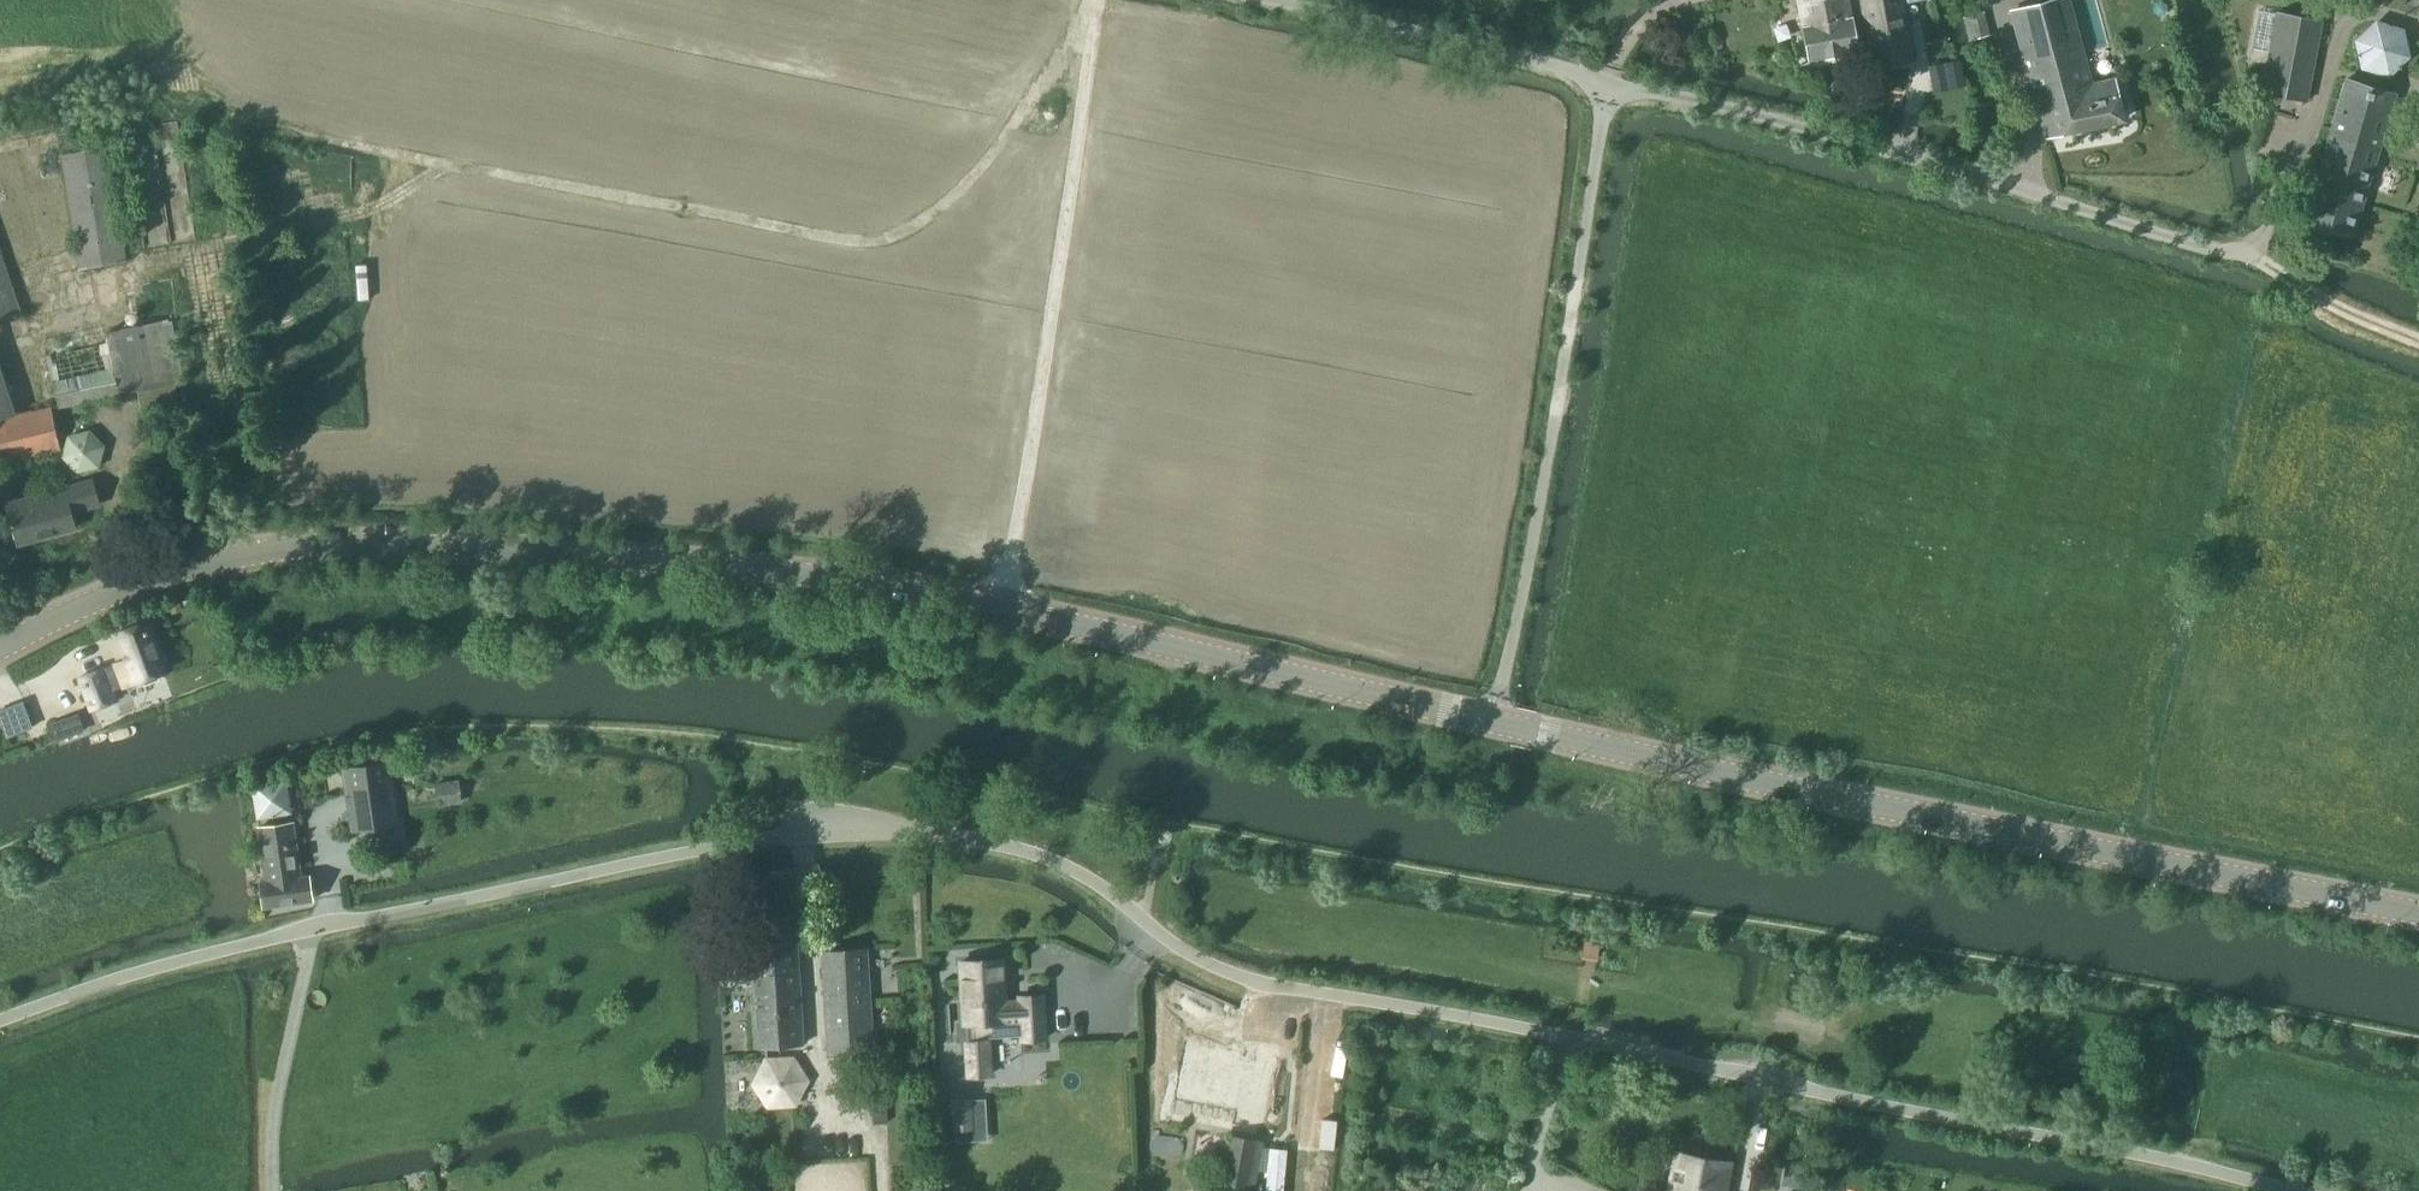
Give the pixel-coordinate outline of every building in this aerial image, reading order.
[(1857,51),(1847,0),(1796,0),(1808,60),(1857,51)] [(1916,0),(1860,0),(1872,67),(1911,60),(1901,3),(1916,0)] [(2090,84),(2068,0),(2054,0),(2009,13),(2044,137),(2122,120),(2111,79),(2090,84)] [(2276,12),(2275,14),(2260,92),(2305,101),(2321,21),(2276,12)] [(2360,69),(2389,78),(2409,57),(2404,29),(2376,20),(2353,40),(2360,69)] [(2352,236),(2394,94),(2346,79),(2303,221),(2352,236)] [(78,270),(126,262),(109,146),(60,154),(78,270)] [(21,313),(0,252),(0,319),(21,313)] [(108,343),(46,356),(58,407),(119,393),(119,395),(138,391),(144,427),(181,421),(175,383),(181,382),(168,318),(105,331),(108,343)] [(50,406),(16,414),(0,366),(0,464),(60,450),(50,406)] [(92,428),(70,433),(64,455),(80,471),(102,465),(108,443),(92,428)] [(90,478),(5,502),(18,543),(74,528),(70,513),(97,505),(90,478)] [(162,672),(144,622),(118,632),(129,659),(103,669),(111,691),(126,685),(162,672)] [(111,691),(103,669),(103,668),(79,677),(91,710),(115,701),(111,691)] [(22,702),(0,710),(0,718),(7,736),(31,727),(22,702)] [(85,731),(78,713),(50,723),(57,741),(85,731)] [(398,827),(389,760),(342,767),(350,832),(398,827)] [(255,780),(256,815),(292,813),(291,779),(255,780)] [(460,779),(437,780),(438,802),(461,801),(460,779)] [(300,876),(293,823),(257,829),(265,881),(261,882),(264,907),(310,901),(307,876),(300,876)] [(754,1048),(802,1045),(794,917),(746,921),(748,961),(720,964),(721,987),(750,985),(754,1048)] [(827,1056),(873,1054),(867,951),(821,952),(827,1056)] [(1002,959),(960,962),(962,996),(963,1003),(964,1021),(964,1022),(964,1023),(966,1023),(967,1042),(965,1042),(967,1075),(991,1074),(989,1041),(988,1041),(988,1037),(1021,1035),(1021,1040),(1045,1038),(1043,995),(1019,997),(1019,1004),(1005,1005),(1002,959)] [(1188,1047),(1178,1096),(1239,1107),(1237,1119),(1261,1123),(1271,1068),(1247,1064),(1246,1069),(1236,1067),(1238,1056),(1188,1047)] [(796,1105),(808,1081),(792,1057),(764,1059),(752,1083),(767,1107),(796,1105)] [(970,1099),(953,1099),(954,1126),(970,1126),(970,1099)] [(1258,1168),(1250,1166),(1255,1140),(1230,1134),(1221,1184),(1246,1189),(1247,1187),(1254,1188),(1258,1168)] [(1666,1190),(1725,1190),(1730,1162),(1673,1152),(1666,1190)] [(1785,1190),(1805,1190),(1809,1166),(1787,1162),(1782,1190),(1785,1190)]
